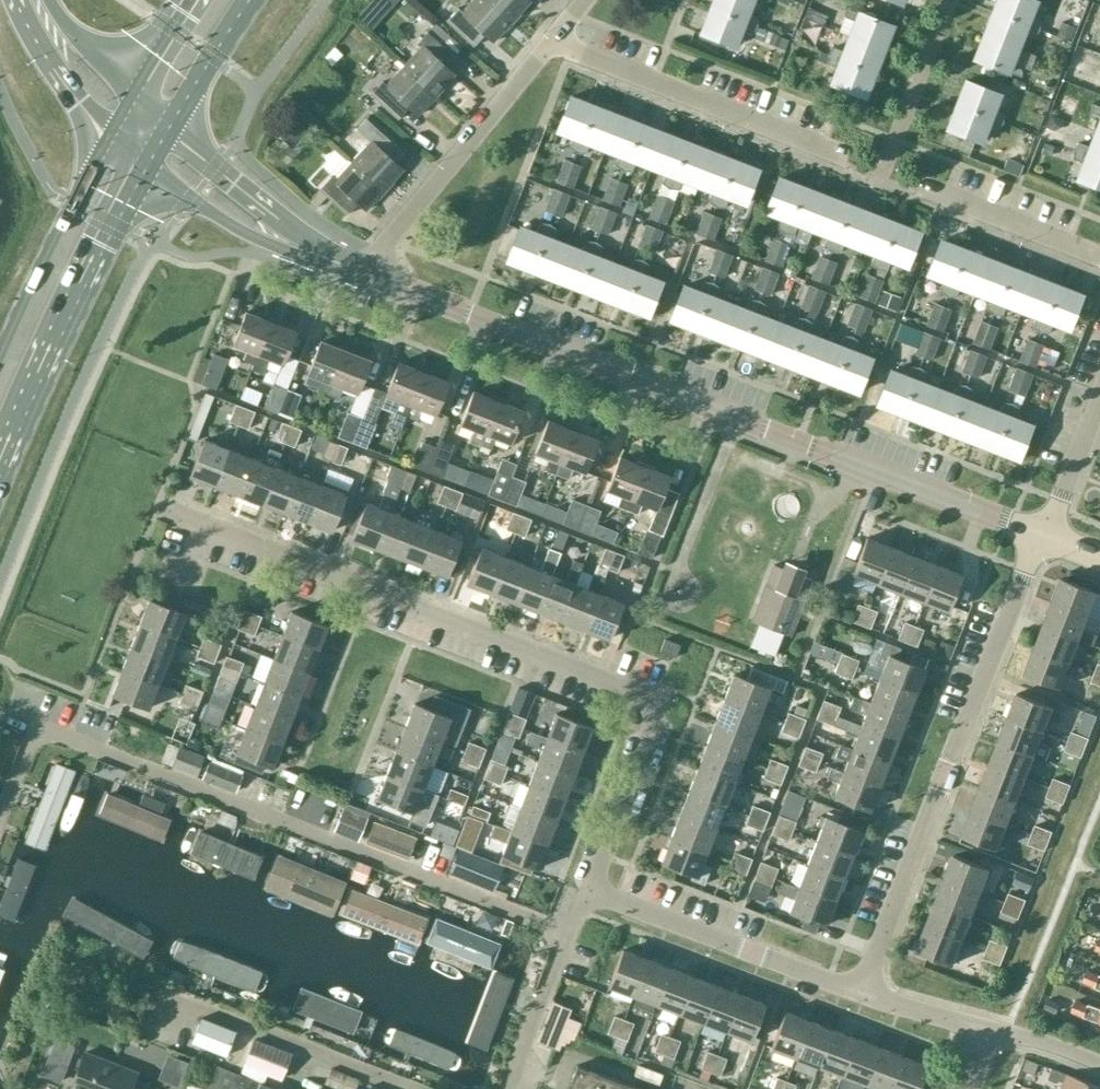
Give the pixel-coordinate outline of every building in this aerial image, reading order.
[(488,0),(471,0),(461,11),(457,8),(445,21),(473,46),(484,34),(492,42),(509,24),(510,25),(512,23),(488,0)] [(512,23),(514,21),(513,20),(529,1),(528,0),(488,0),(512,23)] [(710,8),(757,27),(757,26),(758,17),(747,13),(752,0),(714,0),(710,8)] [(1039,30),(1040,21),(1030,17),(1036,0),(1035,0),(998,0),(993,11),(1039,30)] [(848,36),(881,49),(891,24),(857,11),(857,12),(844,7),(843,16),(854,20),(848,36)] [(757,27),(710,8),(701,33),(734,46),(741,30),(751,34),(757,27)] [(421,46),(403,65),(437,96),(438,94),(437,93),(453,75),(445,67),(462,49),(422,11),(414,20),(427,31),(417,42),(421,46)] [(1039,30),(993,11),(984,35),(1017,48),(1023,33),(1034,37),(1039,30)] [(1080,16),(1065,11),(1058,32),(1073,37),(1080,16)] [(1011,63),(1017,48),(984,35),(974,59),(1008,72),(1008,71),(1021,77),(1022,67),(1011,63)] [(872,72),(881,49),(848,36),(842,50),(832,46),(826,53),(826,54),(872,72)] [(863,96),(872,72),(826,54),(825,62),(836,67),(829,83),(863,96)] [(1084,59),(1072,54),(1068,67),(1079,71),(1084,59)] [(437,96),(403,65),(385,85),(381,81),(369,94),(397,119),(408,107),(417,115),(433,97),(434,98),(437,96)] [(957,104),(1003,122),(1004,113),(993,109),(1000,93),(966,80),(957,104)] [(575,152),(594,105),(570,96),(556,131),(573,137),(569,147),(575,152)] [(1090,102),(1089,111),(1099,116),(1099,106),(1090,102)] [(998,129),(1003,122),(957,104),(947,129),(981,142),(987,125),(998,129)] [(603,150),(618,114),(594,105),(575,152),(585,153),(589,144),(603,150)] [(623,170),(641,123),(618,114),(603,150),(619,156),(615,165),(623,170)] [(369,141),(351,160),(385,191),(392,183),(391,182),(402,169),(394,162),(405,149),(368,115),(356,128),(369,141)] [(650,168),(665,133),(641,123),(623,170),(632,171),(635,162),(650,168)] [(1094,131),(1088,146),(1078,141),(1072,149),(1072,150),(1099,160),(1099,134),(1094,131)] [(670,188),(688,142),(665,133),(650,168),(665,174),(662,183),(669,188),(670,188)] [(697,187),(712,151),(688,142),(670,188),(677,189),(693,195),(697,187)] [(1072,150),(1071,158),(1082,162),(1076,179),(1099,188),(1099,160),(1072,150)] [(717,207),(735,160),(712,151),(697,187),(711,192),(708,201),(715,206),(717,207)] [(563,185),(572,162),(563,159),(554,181),(563,185)] [(385,191),(351,160),(334,180),(330,176),(318,189),(346,214),(357,202),(366,210),(377,198),(378,199),(385,191)] [(758,169),(735,160),(717,207),(725,207),(728,199),(745,206),(758,169)] [(580,166),(572,162),(563,185),(572,188),(580,166)] [(610,203),(618,180),(609,177),(601,199),(610,203)] [(784,233),(802,186),(778,177),(764,212),(781,218),(777,228),(784,233)] [(627,184),(618,180),(610,203),(618,206),(627,184)] [(812,230),(826,195),(802,186),(784,233),(793,234),(797,225),(812,230)] [(543,210),(552,213),(561,191),(552,188),(543,210)] [(561,191),(552,213),(560,217),(569,194),(561,191)] [(656,221),(665,199),(656,195),(648,218),(656,221)] [(830,251),(849,204),(826,195),(812,230),(827,236),(824,246),(830,251)] [(673,202),(665,199),(656,221),(665,224),(673,202)] [(858,249),(872,213),(849,204),(830,251),(831,252),(840,252),(844,243),(858,249)] [(590,228),(598,231),(607,209),(598,206),(590,228)] [(607,209),(598,231),(607,235),(616,213),(607,209)] [(704,237),(712,215),(704,211),(695,234),(704,237)] [(877,269),(896,222),(872,213),(858,249),(874,254),(870,264),(877,269)] [(721,218),(712,215),(704,237),(712,240),(721,218)] [(874,277),(865,299),(874,303),(883,280),(882,280),(890,261),(906,267),(920,231),(896,222),(877,269),(878,270),(874,277)] [(530,270),(548,223),(539,223),(536,232),(519,226),(506,261),(530,270)] [(553,279),(567,244),(552,239),(556,229),(549,223),(548,223),(530,270),(553,279)] [(636,246),(645,249),(653,227),(645,224),(636,246)] [(653,227),(645,249),(654,253),(662,230),(653,227)] [(772,264),(781,241),(772,238),(764,260),(772,264)] [(939,290),(946,296),(964,249),(940,239),(926,275),(942,281),(939,290)] [(577,288),(595,241),(586,241),(582,250),(567,244),(553,279),(577,288)] [(600,297),(614,262),(599,257),(603,247),(596,241),(595,241),(577,288),(600,297)] [(790,244),(781,241),(772,264),(781,267),(790,244)] [(706,271),(715,275),(723,252),(715,249),(706,271)] [(964,249),(946,296),(956,297),(959,287),(974,293),(987,258),(964,249)] [(723,252),(715,275),(723,278),(732,255),(723,252)] [(819,282),(827,259),(819,256),(810,278),(819,282)] [(987,258),(974,293),(989,299),(986,309),(992,314),(1011,267),(987,258)] [(623,307),(642,259),(633,259),(629,268),(614,262),(600,297),(623,307)] [(642,259),(623,307),(647,316),(661,281),(646,275),(649,265),(642,259)] [(836,263),(827,259),(819,282),(828,285),(836,263)] [(761,293),(770,270),(761,267),(752,289),(761,293)] [(1011,267),(992,314),(993,314),(1002,315),(1006,305),(1020,311),(1034,276),(1011,267)] [(779,273),(770,270),(761,293),(770,296),(779,273)] [(856,296),(865,299),(874,277),(865,274),(856,296)] [(1034,276),(1020,311),(1035,317),(1032,326),(1039,332),(1057,285),(1034,276)] [(693,329),(711,282),(703,282),(699,291),(683,285),(669,320),(693,329)] [(717,338),(730,303),(715,297),(719,288),(712,282),(711,282),(693,329),(717,338)] [(799,307),(808,310),(816,288),(808,285),(799,307)] [(1057,285),(1039,332),(1048,333),(1052,323),(1068,329),(1081,294),(1057,285)] [(816,288),(808,310),(816,314),(825,291),(816,288)] [(882,290),(876,304),(892,310),(898,296),(882,290)] [(740,347),(758,300),(749,299),(745,309),(730,303),(717,338),(740,347)] [(763,356),(777,321),(762,315),(766,306),(759,300),(758,300),(740,347),(763,356)] [(925,325),(933,328),(942,306),(934,302),(925,325)] [(845,325),(854,329),(863,306),(854,303),(845,325)] [(863,306),(854,329),(863,332),(871,309),(863,306)] [(942,306),(933,328),(942,332),(951,309),(942,306)] [(242,360),(252,364),(269,322),(245,312),(232,344),(245,350),(242,360)] [(966,313),(959,331),(971,336),(978,318),(966,313)] [(787,365),(805,318),(795,318),(792,327),(777,321),(763,356),(787,365)] [(810,374),(824,339),(808,333),(812,324),(805,318),(787,365),(810,374)] [(971,343),(980,346),(989,324),(980,320),(971,343)] [(269,322),(252,364),(253,364),(251,369),(261,373),(263,368),(267,358),(282,364),(294,331),(269,322)] [(989,324),(980,346),(989,350),(997,327),(989,324)] [(914,354),(922,357),(931,335),(922,331),(914,354)] [(931,335),(922,357),(931,361),(940,338),(931,335)] [(833,383),(851,336),(842,336),(838,345),(824,339),(810,374),(833,383)] [(852,336),(851,336),(833,383),(857,392),(871,357),(855,351),(859,341),(852,336)] [(1018,361),(1026,364),(1035,341),(1026,338),(1018,361)] [(316,390),(327,394),(344,350),(320,341),(307,374),(320,379),(316,390)] [(1035,341),(1026,364),(1035,368),(1044,345),(1035,341)] [(960,372),(969,375),(977,353),(968,349),(960,372)] [(344,350),(327,394),(338,399),(342,388),(356,393),(369,360),(344,350)] [(215,389),(227,358),(212,353),(201,383),(215,389)] [(977,353),(969,375),(978,379),(986,356),(977,353)] [(389,426),(399,430),(405,416),(422,372),(398,362),(386,391),(385,395),(380,407),(394,412),(389,426)] [(900,414),(918,367),(909,366),(905,375),(890,369),(876,404),(900,414)] [(923,423),(937,388),(922,382),(926,373),(919,367),(918,367),(900,414),(923,423)] [(1006,390),(1015,393),(1024,371),(1015,368),(1006,390)] [(1024,371),(1015,393),(1024,397),(1033,374),(1024,371)] [(447,381),(422,372),(405,416),(416,420),(420,409),(434,414),(447,381)] [(277,413),(286,388),(272,383),(263,407),(277,413)] [(947,432),(965,385),(956,385),(952,394),(937,388),(923,423),(947,432)] [(970,441),(984,406),(968,400),(972,390),(965,385),(947,432),(970,441)] [(386,391),(373,386),(361,417),(374,423),(380,407),(385,395),(386,391)] [(301,394),(286,388),(277,413),(291,418),(301,394)] [(480,445),(497,401),(472,391),(460,424),(474,430),(470,441),(480,445)] [(522,410),(497,401),(480,445),(490,449),(495,438),(509,443),(522,410)] [(993,450),(1011,403),(1002,402),(998,411),(984,406),(970,441),(993,450)] [(1018,408),(1011,403),(993,450),(1017,459),(1031,424),(1015,418),(1018,408)] [(237,425),(244,407),(234,404),(228,421),(237,425)] [(254,411),(244,407),(237,425),(247,429),(254,411)] [(351,442),(361,417),(347,412),(337,436),(351,442)] [(374,423),(361,417),(351,442),(366,447),(375,423),(374,423)] [(555,474),(560,462),(559,462),(572,429),(547,420),(535,453),(548,458),(543,469),(555,474)] [(284,443),(290,425),(281,422),(274,439),(284,443)] [(300,429),(290,425),(284,443),(294,447),(300,429)] [(559,462),(560,462),(584,472),(597,439),(572,429),(559,462)] [(439,438),(436,446),(427,471),(441,476),(453,444),(439,438)] [(190,475),(214,485),(228,449),(204,439),(190,475)] [(330,461),(337,444),(327,440),(321,457),(330,461)] [(412,465),(427,471),(436,446),(422,441),(412,465)] [(346,448),(337,444),(330,461),(340,464),(346,448)] [(214,485),(237,494),(251,458),(228,449),(214,485)] [(617,506),(626,510),(644,466),(619,457),(606,489),(621,495),(617,506)] [(237,494),(260,503),(274,467),(251,458),(237,494)] [(399,488),(405,470),(391,465),(388,474),(389,478),(383,493),(384,498),(380,508),(365,502),(351,538),(375,548),(389,512),(391,512),(400,488),(399,488)] [(644,466),(626,510),(636,514),(641,503),(655,508),(647,528),(646,528),(637,552),(651,558),(660,535),(662,536),(678,492),(664,487),(668,476),(644,466)] [(274,467),(260,503),(284,512),(298,476),(274,467)] [(407,471),(405,470),(399,488),(400,488),(409,491),(416,475),(407,471)] [(501,500),(511,475),(497,470),(487,494),(501,500)] [(525,481),(511,475),(501,500),(516,505),(525,481)] [(298,476),(284,512),(307,521),(321,485),(298,476)] [(321,485),(307,521),(331,531),(345,494),(321,485)] [(445,506),(452,489),(442,485),(436,502),(445,506)] [(461,492),(452,489),(445,506),(477,518),(483,501),(461,492)] [(576,529),(586,504),(571,499),(562,523),(576,529)] [(600,510),(586,504),(576,529),(590,534),(600,510)] [(514,533),(521,515),(511,511),(504,529),(514,533)] [(389,512),(375,548),(399,557),(413,521),(391,512),(389,512)] [(531,519),(521,515),(514,533),(524,536),(531,519)] [(436,530),(413,521),(399,557),(422,566),(436,530)] [(450,535),(436,530),(422,566),(446,575),(460,539),(462,534),(452,530),(450,535)] [(877,583),(891,547),(867,538),(853,574),(877,583)] [(467,583),(490,592),(504,555),(480,546),(467,583)] [(900,592),(914,556),(891,547),(877,583),(900,592)] [(528,565),(514,602),(537,611),(551,574),(552,574),(561,552),(549,548),(540,570),(528,565)] [(561,620),(584,629),(598,593),(597,592),(607,569),(614,552),(604,548),(597,565),(587,588),(575,584),(575,583),(561,620)] [(623,555),(614,552),(607,569),(616,572),(623,555)] [(504,555),(490,592),(514,602),(528,565),(504,555)] [(924,601),(938,565),(914,556),(900,592),(924,601)] [(565,580),(552,574),(551,574),(537,611),(561,620),(575,583),(575,584),(583,563),(574,559),(565,580)] [(790,635),(812,579),(774,565),(751,621),(759,624),(751,644),(775,653),(784,632),(790,635)] [(962,575),(938,565),(924,601),(947,610),(962,575)] [(1062,578),(1053,602),(1089,616),(1089,617),(1092,618),(1097,608),(1093,606),(1099,592),(1062,578)] [(139,623),(175,637),(184,613),(180,611),(185,598),(160,589),(156,602),(148,599),(139,623)] [(598,593),(584,629),(608,638),(622,602),(598,593)] [(1089,616),(1053,602),(1044,626),(1080,639),(1080,640),(1093,645),(1097,634),(1084,630),(1089,617),(1089,616)] [(850,621),(860,625),(867,607),(857,604),(850,621)] [(867,607),(860,625),(869,628),(876,611),(867,607)] [(243,609),(240,619),(257,626),(260,616),(243,609)] [(281,635),(317,649),(327,625),(290,611),(281,635)] [(257,626),(240,619),(236,628),(253,635),(257,626)] [(890,637),(907,643),(914,626),(897,619),(890,637)] [(130,646),(166,660),(175,637),(139,623),(130,646)] [(914,626),(907,643),(916,647),(923,629),(914,626)] [(1034,649),(1071,663),(1080,640),(1080,639),(1044,626),(1034,649)] [(272,658),(308,672),(317,649),(281,635),(272,658)] [(202,637),(199,646),(216,653),(220,644),(202,637)] [(675,657),(679,644),(664,638),(659,651),(675,657)] [(884,667),(880,679),(916,693),(925,669),(897,658),(901,647),(884,641),(875,664),(884,667)] [(121,670),(157,684),(166,660),(130,646),(121,670)] [(216,653),(199,646),(195,656),(212,663),(216,653)] [(1061,687),(1071,663),(1034,649),(1025,673),(1061,687)] [(841,654),(838,662),(855,669),(858,660),(841,654)] [(224,656),(221,665),(239,672),(242,662),(224,656)] [(263,682),(299,695),(308,672),(272,658),(263,682)] [(855,669),(838,662),(834,672),(851,678),(855,669)] [(239,672),(221,665),(217,675),(235,682),(239,672)] [(724,698),(760,712),(769,688),(782,693),(786,680),(751,667),(746,679),(733,674),(724,698)] [(148,708),(157,684),(121,670),(112,694),(148,708)] [(1094,671),(1090,682),(1099,685),(1099,674),(1094,671)] [(916,693),(880,679),(871,702),(907,716),(916,693)] [(254,705),(290,719),(299,695),(263,682),(254,705)] [(184,684),(181,693),(199,700),(202,691),(184,684)] [(524,717),(533,693),(516,687),(508,711),(524,717)] [(199,700),(181,693),(177,703),(195,710),(199,700)] [(1008,717),(1044,731),(1053,707),(1017,693),(1008,717)] [(451,702),(435,696),(430,709),(446,715),(451,702)] [(751,735),(760,712),(724,698),(715,721),(751,735)] [(823,700),(819,709),(837,716),(840,707),(823,700)] [(207,702),(204,712),(221,719),(224,709),(207,702)] [(871,702),(862,725),(898,740),(907,716),(871,702)] [(404,727),(440,741),(450,717),(446,715),(430,709),(414,703),(404,727)] [(281,742),(290,719),(254,705),(245,728),(281,742)] [(837,716),(819,709),(815,719),(833,726),(837,716)] [(221,719),(204,712),(200,721),(217,728),(221,719)] [(507,712),(504,721),(521,728),(525,718),(507,712)] [(787,712),(784,721),(801,728),(804,719),(787,712)] [(546,737),(582,751),(591,727),(555,713),(546,737)] [(999,740),(1035,755),(1044,731),(1008,717),(999,740)] [(521,728),(504,721),(500,731),(518,737),(521,728)] [(742,759),(751,735),(715,721),(706,745),(742,759)] [(801,728),(784,721),(780,731),(797,738),(801,728)] [(898,740),(862,725),(852,749),(889,763),(898,740)] [(395,750),(431,764),(440,741),(404,727),(395,750)] [(272,766),(281,742),(245,728),(236,752),(272,766)] [(1067,740),(1085,747),(1088,738),(1071,731),(1067,740)] [(537,760),(573,774),(582,751),(546,737),(537,760)] [(990,764),(1026,778),(1035,755),(999,740),(990,764)] [(1081,757),(1085,747),(1067,740),(1063,750),(1081,757)] [(467,742),(463,750),(481,757),(484,748),(467,742)] [(733,782),(742,759),(706,745),(697,768),(733,782)] [(205,755),(180,746),(172,767),(197,776),(205,755)] [(804,746),(801,755),(818,762),(822,753),(804,746)] [(889,763),(852,749),(843,772),(879,786),(889,763)] [(386,774),(422,788),(431,764),(395,750),(386,774)] [(481,757),(463,750),(460,760),(478,767),(481,757)] [(818,762),(801,755),(797,765),(815,772),(818,762)] [(770,758),(766,768),(783,774),(787,765),(770,758)] [(489,759),(486,768),(504,774),(507,765),(489,759)] [(528,784),(564,797),(573,774),(537,760),(528,784)] [(243,774),(209,761),(202,779),(236,792),(243,774)] [(981,787),(1017,801),(1026,778),(990,764),(981,787)] [(47,851),(77,774),(55,765),(24,842),(47,851)] [(504,774),(486,768),(482,778),(500,784),(504,774)] [(724,805),(733,782),(697,768),(688,791),(724,805)] [(783,774),(766,768),(762,778),(779,785),(783,774)] [(879,786),(843,772),(834,796),(870,810),(879,786)] [(412,812),(422,788),(386,774),(376,798),(412,812)] [(1049,787),(1067,794),(1070,785),(1053,778),(1049,787)] [(519,807),(555,821),(564,797),(528,784),(519,807)] [(972,811),(1008,825),(1017,801),(981,787),(972,811)] [(1063,804),(1067,794),(1049,787),(1045,797),(1063,804)] [(449,788),(446,797),(463,804),(466,795),(449,788)] [(95,818),(163,844),(173,816),(106,790),(95,818)] [(715,829),(724,805),(688,791),(679,815),(715,829)] [(463,804),(446,797),(442,807),(460,814),(463,804)] [(472,805),(468,814),(485,821),(489,812),(472,805)] [(751,805),(748,814),(765,821),(769,811),(751,805)] [(546,844),(555,821),(519,807),(510,830),(546,844)] [(368,817),(343,808),(334,831),(358,841),(368,817)] [(1003,837),(1008,825),(972,811),(962,835),(998,849),(999,848),(1003,849),(1007,839),(1003,837)] [(485,821),(468,814),(465,824),(482,830),(485,821)] [(765,821),(748,814),(744,824),(762,831),(765,821)] [(706,852),(715,829),(679,815),(670,838),(706,852)] [(778,815),(774,824),(792,831),(795,822),(778,815)] [(817,840),(853,854),(862,830),(826,816),(817,840)] [(416,836),(374,821),(365,844),(407,859),(416,836)] [(792,831),(774,824),(770,834),(788,841),(792,831)] [(1034,824),(1031,834),(1049,841),(1052,831),(1034,824)] [(189,855),(256,881),(266,855),(199,829),(189,855)] [(537,868),(546,844),(510,830),(501,855),(537,868)] [(1049,841),(1031,834),(1027,844),(1045,850),(1049,841)] [(702,863),(706,852),(670,838),(661,862),(692,874),(690,879),(703,884),(710,866),(702,863)] [(844,878),(853,854),(817,840),(808,864),(844,878)] [(503,865),(458,848),(448,874),(493,891),(503,865)] [(734,852),(730,861),(747,868),(751,859),(734,852)] [(279,853),(265,889),(333,915),(346,879),(279,853)] [(945,879),(981,893),(990,869),(954,855),(945,879)] [(37,867),(14,858),(0,895),(0,913),(17,920),(37,867)] [(747,868),(730,861),(726,871),(744,877),(747,868)] [(760,862),(756,871),(773,877),(777,868),(760,862)] [(835,901),(844,878),(808,864),(798,887),(835,901)] [(1034,877),(1018,870),(1012,884),(1029,891),(1034,877)] [(773,877),(756,871),(752,881),(770,887),(773,877)] [(936,903),(972,917),(981,893),(945,879),(936,903)] [(835,901),(798,887),(782,881),(778,892),(794,898),(789,911),(825,925),(835,901)] [(342,915),(417,944),(427,917),(353,888),(342,915)] [(1004,902),(1021,909),(1025,900),(1008,893),(1004,902)] [(154,930),(72,899),(63,923),(145,954),(154,930)] [(1018,918),(1021,909),(1004,902),(1001,912),(1018,918)] [(927,926),(963,940),(972,917),(936,903),(927,926)] [(428,945),(489,969),(500,940),(439,916),(428,945)] [(953,964),(963,940),(927,926),(917,950),(953,964)] [(1096,937),(1092,948),(1094,949),(1094,950),(1099,952),(1099,938),(1096,937)] [(986,949),(1003,956),(1007,946),(990,939),(986,949)] [(258,998),(267,975),(182,942),(173,965),(258,998)] [(633,995),(646,959),(622,949),(608,986),(633,995)] [(1000,965),(1003,956),(986,949),(983,958),(1000,965)] [(656,1004),(670,968),(646,959),(633,995),(656,1004)] [(656,1004),(679,1013),(693,976),(670,968),(656,1004)] [(1087,970),(1082,983),(1099,990),(1099,975),(1087,970)] [(520,985),(492,974),(464,1045),(493,1056),(520,985)] [(679,1013),(702,1022),(716,985),(693,976),(679,1013)] [(716,985),(702,1022),(726,1031),(739,994),(716,985)] [(356,1035),(363,1018),(289,990),(282,1006),(356,1035)] [(764,1004),(739,994),(726,1031),(750,1040),(764,1004)] [(1062,1004),(1042,996),(1036,1010),(1057,1017),(1062,1004)] [(1088,1004),(1087,1005),(1074,1000),(1070,1011),(1099,1023),(1099,1009),(1088,1004)] [(770,1048),(795,1057),(809,1021),(784,1011),(770,1048)] [(554,1049),(566,1019),(547,1012),(535,1042),(554,1049)] [(617,1037),(623,1019),(613,1015),(607,1033),(617,1037)] [(226,1049),(233,1030),(204,1019),(196,1037),(226,1049)] [(632,1022),(623,1019),(617,1037),(626,1040),(632,1022)] [(809,1021),(795,1057),(818,1066),(832,1029),(809,1021)] [(390,1023),(382,1044),(456,1073),(464,1052),(390,1023)] [(841,1075),(855,1038),(832,1029),(818,1066),(841,1075)] [(663,1054),(670,1037),(660,1033),(653,1050),(663,1054)] [(680,1041),(670,1037),(663,1054),(673,1058),(680,1041)] [(865,1084),(878,1047),(855,1038),(841,1075),(865,1084)] [(289,1053),(253,1039),(244,1063),(279,1077),(289,1053)] [(879,1088),(889,1088),(902,1056),(878,1047),(865,1084),(879,1088)] [(149,1085),(134,1078),(136,1072),(84,1050),(68,1088),(148,1088),(149,1085)] [(710,1072),(716,1055),(707,1051),(700,1068),(710,1072)] [(726,1058),(716,1055),(710,1072),(719,1076),(726,1058)] [(889,1088),(917,1088),(926,1065),(902,1056),(889,1088)] [(195,1058),(186,1082),(184,1081),(181,1088),(273,1088),(195,1058)] [(1037,1064),(1026,1059),(1021,1070),(1033,1075),(1037,1064)] [(567,1088),(641,1088),(576,1065),(567,1088)] [(329,1066),(320,1088),(355,1088),(359,1077),(329,1066)] [(1046,1078),(1055,1081),(1059,1079),(1063,1081),(1060,1088),(1099,1088),(1099,1086),(1051,1067),(1046,1078)] [(786,1081),(775,1077),(771,1088),(783,1088),(786,1081)] [(786,1081),(783,1088),(793,1088),(795,1084),(786,1081)]
